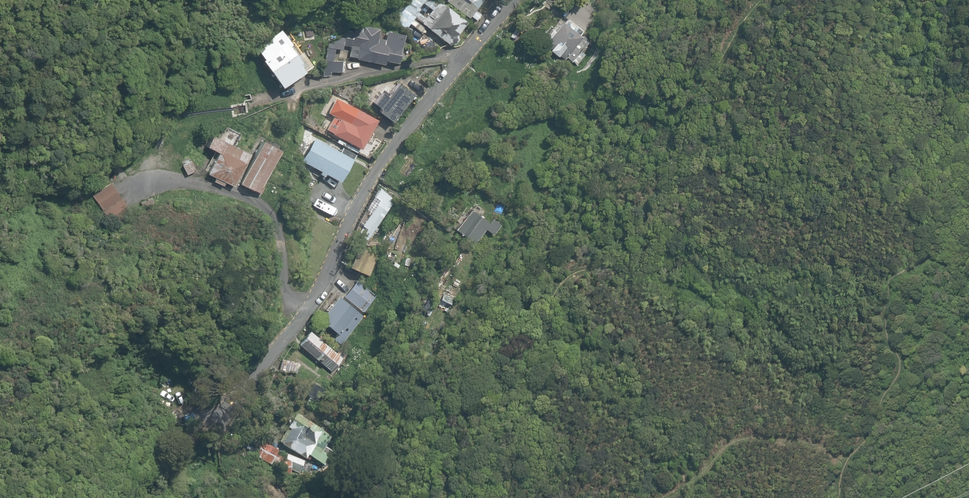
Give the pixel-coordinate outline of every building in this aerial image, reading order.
[(404,31),(416,16),(414,14),(425,0),(401,0),(391,12),(404,31)] [(468,18),(470,16),(475,20),(480,14),(474,10),(482,0),(444,0),(468,18)] [(437,1),(421,23),(451,44),(450,45),(454,48),(460,39),(457,37),(467,23),(437,1)] [(573,61),(577,65),(586,54),(581,50),(589,41),(582,35),(581,36),(574,31),(577,27),(567,19),(556,33),(552,30),(542,42),(550,49),(549,50),(557,57),(559,56),(564,60),(566,57),(572,62),(573,61)] [(518,30),(522,23),(519,21),(514,28),(518,30)] [(312,26),(314,36),(326,34),(324,24),(312,26)] [(329,38),(326,76),(331,75),(331,72),(343,72),(344,60),(333,61),(335,49),(342,50),(343,45),(350,46),(348,56),(356,57),(356,59),(383,65),(385,61),(398,63),(401,45),(404,35),(386,31),(384,38),(377,37),(379,28),(354,24),(353,30),(342,27),(338,39),(329,38)] [(260,60),(280,88),(303,71),(296,62),(298,61),(287,46),(291,44),(279,28),(253,46),(262,59),(260,60)] [(357,104),(384,119),(396,95),(369,81),(357,104)] [(326,130),(361,149),(377,119),(342,100),(326,130)] [(225,183),(234,187),(249,153),(211,136),(206,148),(218,153),(209,173),(215,177),(213,181),(224,186),(225,183)] [(324,174),(339,182),(352,158),(314,138),(302,162),(319,171),(317,174),(323,177),(324,174)] [(240,184),(260,194),(263,188),(262,187),(280,150),(260,141),(240,184)] [(183,165),(188,174),(195,170),(190,161),(183,165)] [(92,196),(104,212),(122,198),(111,183),(92,196)] [(361,235),(367,240),(393,204),(390,201),(392,198),(379,188),(373,197),(379,201),(361,225),(366,229),(361,235)] [(140,203),(144,211),(155,206),(151,197),(140,203)] [(122,198),(104,212),(114,227),(133,214),(122,198)] [(470,209),(457,230),(477,243),(485,229),(493,234),(501,222),(492,216),(489,221),(470,209)] [(348,267),(369,276),(378,254),(357,246),(348,267)] [(438,308),(445,313),(455,296),(448,292),(450,288),(458,293),(480,257),(468,250),(439,298),(442,300),(438,308)] [(344,295),(362,312),(376,297),(357,279),(344,295)] [(335,335),(344,342),(364,317),(338,296),(320,320),(337,333),(335,335)] [(297,344),(331,372),(346,355),(338,349),(335,352),(309,330),(297,344)] [(279,373),(299,375),(300,363),(280,361),(279,373)] [(306,404),(313,409),(324,391),(313,384),(307,396),(309,398),(306,404)] [(310,458),(323,466),(328,458),(329,459),(333,451),(325,447),(331,437),(295,415),(279,443),(308,461),(310,458)] [(278,468),(280,476),(290,476),(288,470),(298,475),(305,462),(286,455),(285,457),(278,453),(279,451),(262,443),(255,457),(278,468)]
